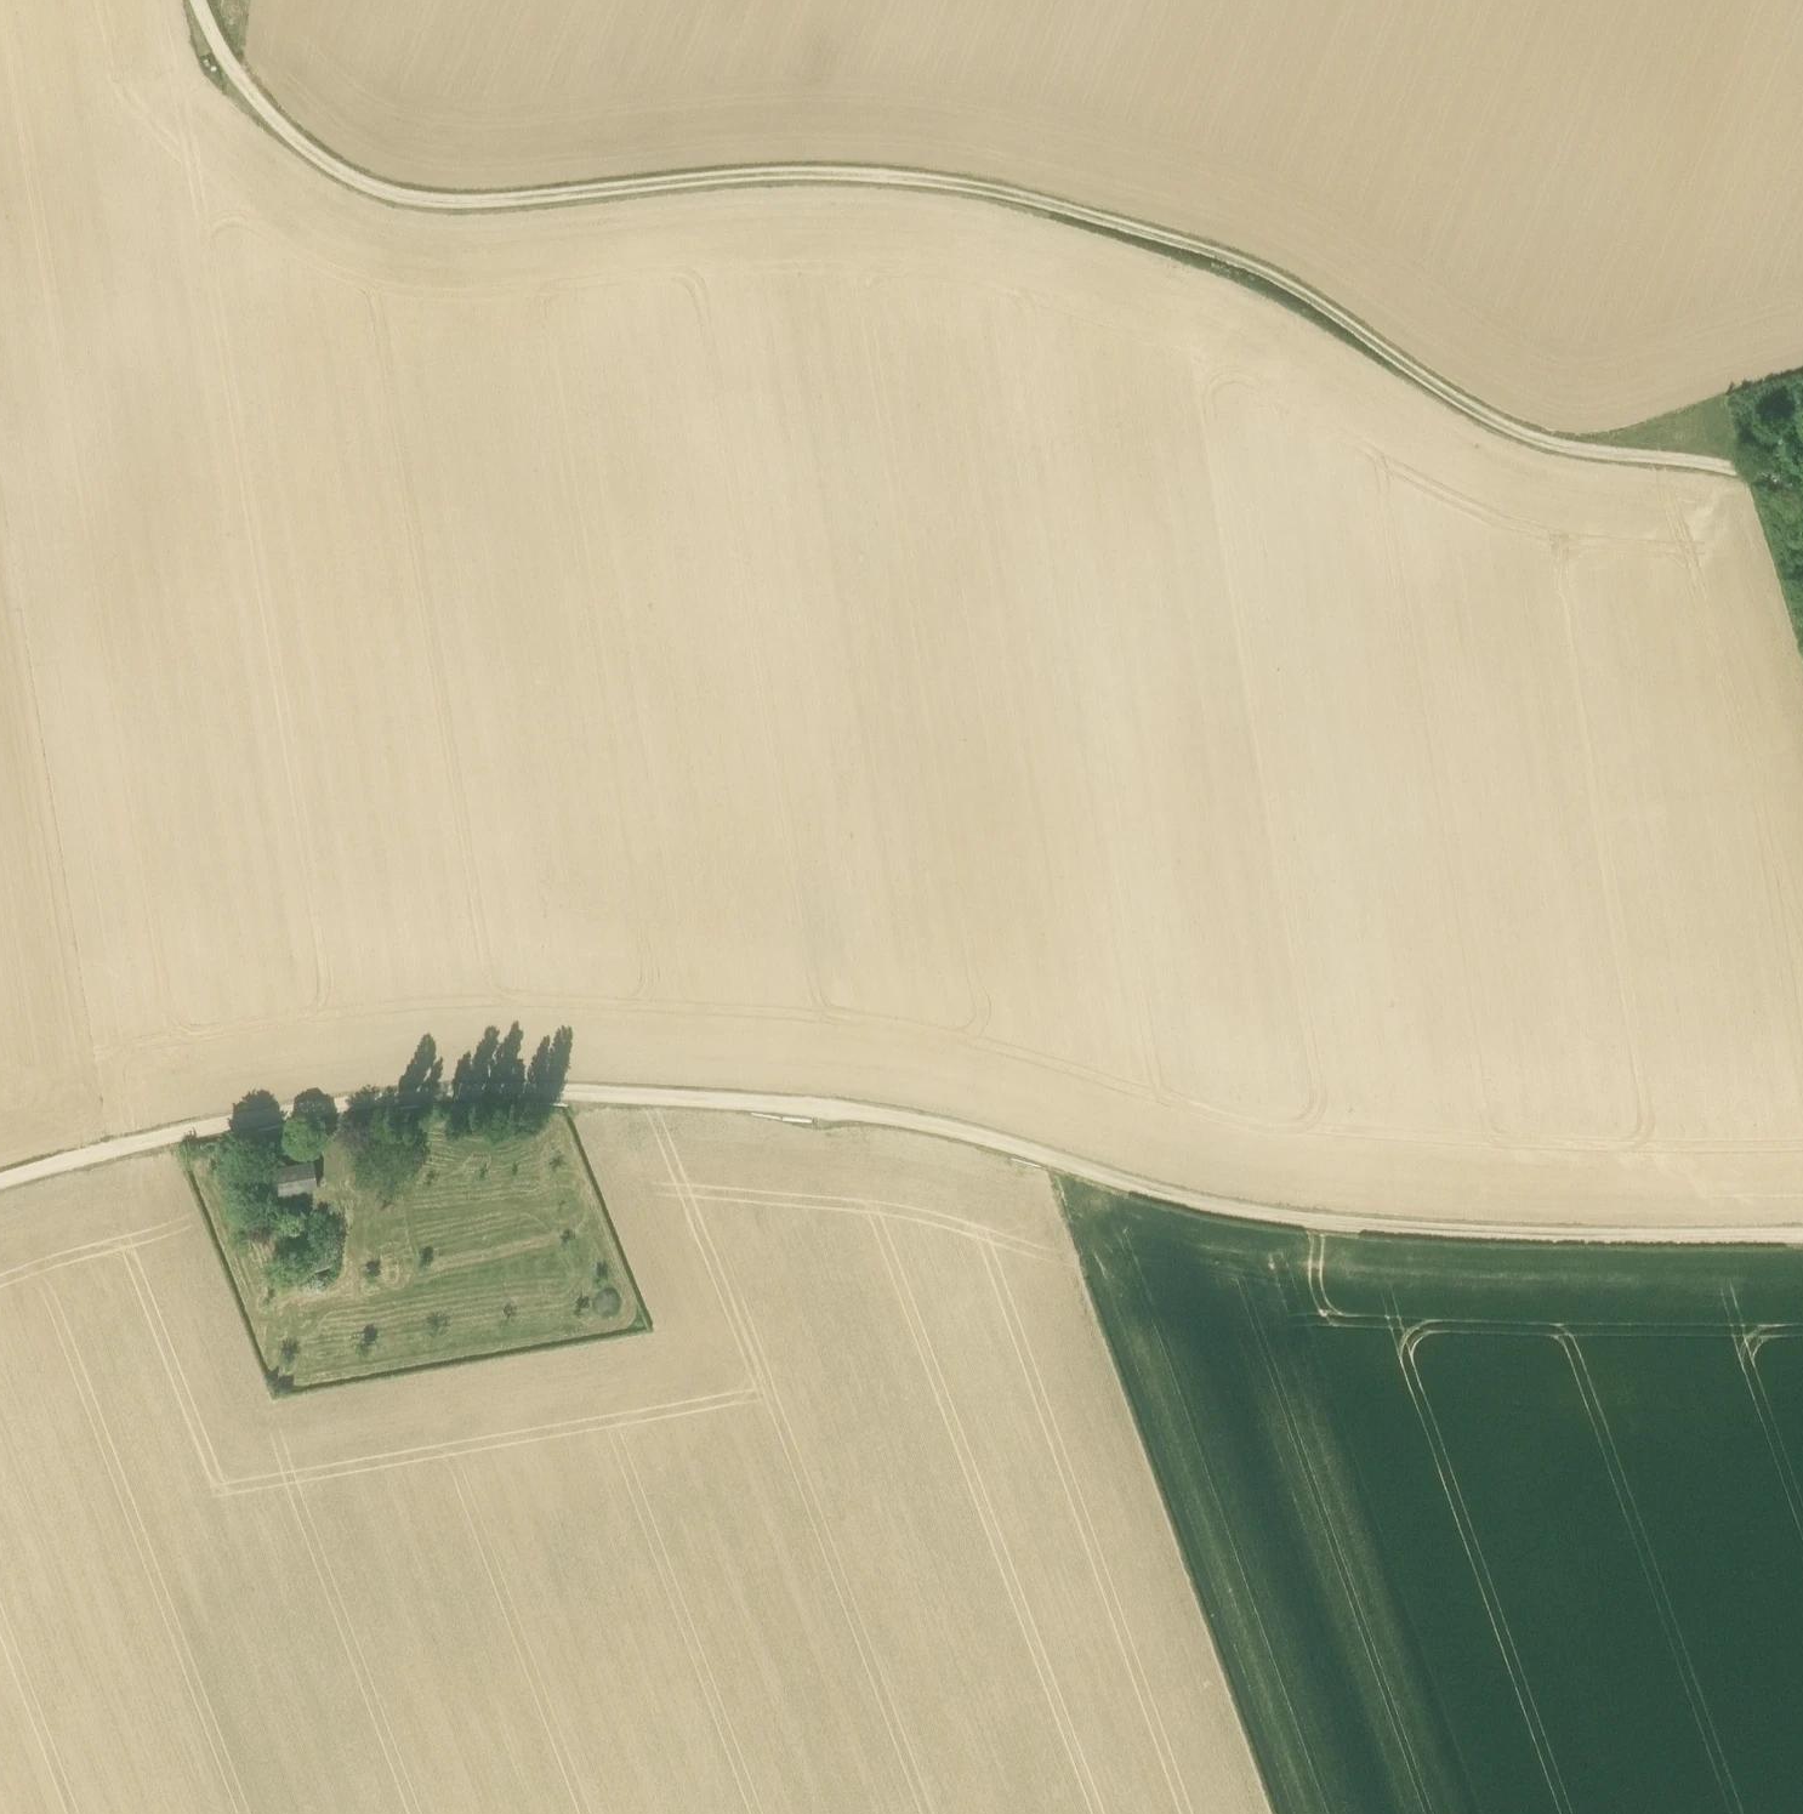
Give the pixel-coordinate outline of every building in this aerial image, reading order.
[(314,1161),(266,1169),(270,1193),(318,1185),(314,1161)] [(300,1277),(334,1266),(330,1253),(296,1264),(300,1277)]
